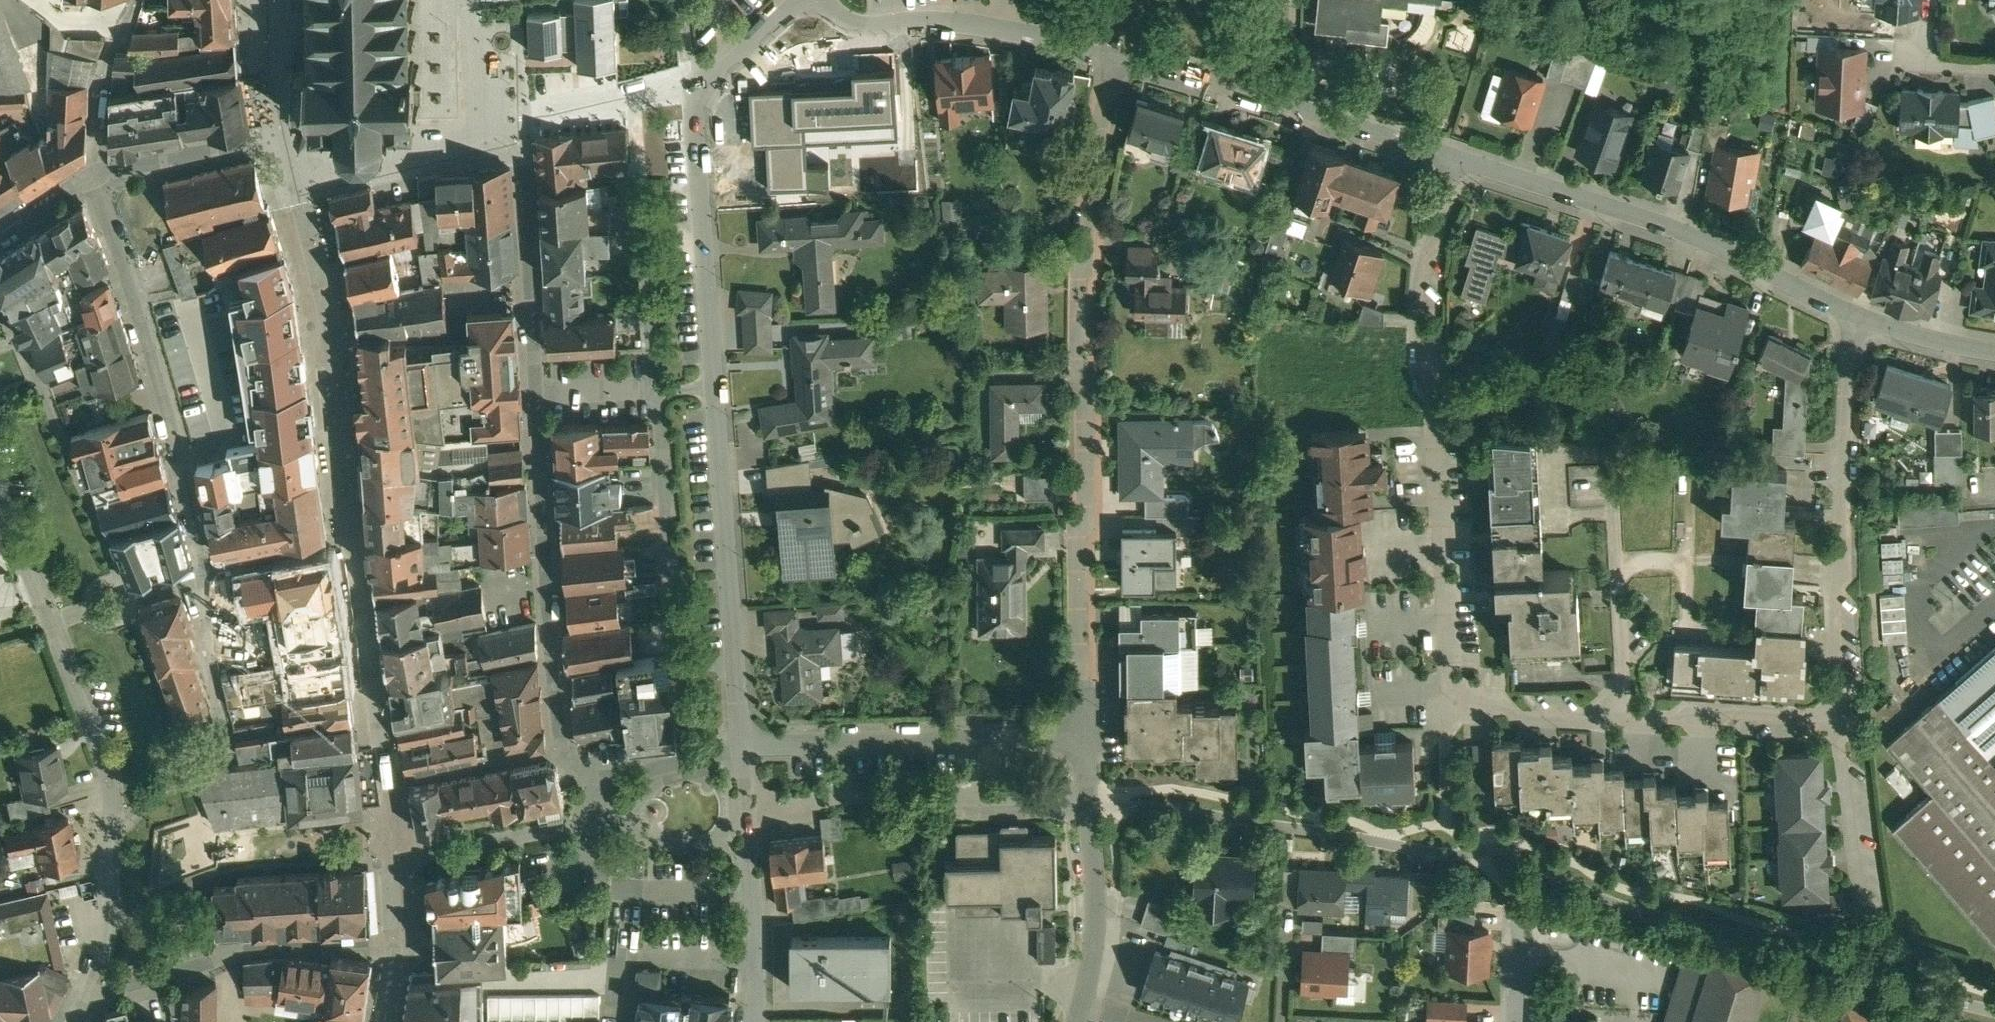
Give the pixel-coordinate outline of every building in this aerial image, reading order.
[(198,3),(201,36),(239,34),(236,0),(171,0),(171,4),(198,3)] [(307,5),(301,5),(301,10),(307,10),(308,34),(301,34),(302,40),(308,40),(308,64),(304,64),(304,68),(298,68),(296,68),(292,65),(289,68),(293,72),(294,107),(290,111),(293,114),(297,111),(300,111),(298,113),(298,118),(302,121),(307,121),(309,119),(309,135),(307,137),(310,140),(313,138),(332,138),(332,139),(337,139),(341,148),(336,151),(340,155),(344,152),(352,157),(350,162),(355,164),(357,159),(366,159),(368,163),(373,162),(371,157),(378,152),(383,154),(386,150),(381,147),(385,138),(390,138),(390,136),(409,136),(412,138),(415,135),(412,133),(412,112),(416,112),(415,108),(420,108),(420,103),(415,103),(415,70),(420,70),(419,65),(415,65),(415,61),(411,61),(410,38),(416,37),(416,32),(410,32),(410,8),(416,8),(416,2),(410,2),(410,0),(307,0),(307,5)] [(577,13),(561,14),(561,12),(529,13),(530,51),(562,49),(562,43),(578,43),(579,66),(617,64),(614,0),(576,0),(577,13)] [(1318,25),(1343,28),(1342,37),(1369,40),(1371,23),(1379,23),(1381,0),(1321,0),(1318,25)] [(1876,12),(1918,14),(1919,0),(1877,0),(1876,12)] [(25,87),(31,86),(0,7),(0,88),(25,87)] [(179,50),(179,29),(134,31),(127,52),(160,53),(179,50)] [(202,49),(137,58),(136,54),(116,53),(115,68),(138,71),(140,87),(172,82),(173,86),(173,88),(177,88),(185,86),(239,77),(236,34),(214,35),(215,42),(201,41),(202,49)] [(106,36),(67,36),(62,50),(98,58),(106,36)] [(1818,36),(1808,36),(1807,49),(1817,50),(1818,36)] [(899,44),(863,48),(867,96),(870,96),(872,114),(891,111),(893,125),(909,123),(907,110),(909,109),(899,44)] [(1572,57),(1568,55),(1554,51),(1547,76),(1586,88),(1592,71),(1598,55),(1598,54),(1576,46),(1572,57)] [(62,50),(51,47),(50,83),(87,83),(98,58),(62,50)] [(1836,50),(1821,50),(1819,90),(1821,90),(1820,106),(1835,106),(1835,108),(1860,109),(1861,87),(1862,87),(1863,67),(1865,67),(1865,50),(1836,49),(1836,50)] [(1609,59),(1598,55),(1592,71),(1603,75),(1609,59)] [(973,58),(954,59),(954,60),(937,61),(940,105),(941,105),(942,122),(960,121),(959,104),(993,101),(990,58),(973,59),(973,58)] [(1052,70),(1037,68),(1036,68),(1033,82),(1025,81),(1023,82),(1022,90),(1016,89),(1015,90),(1010,116),(1012,116),(1011,122),(1027,125),(1028,119),(1052,125),(1052,127),(1064,129),(1064,126),(1065,127),(1067,118),(1068,118),(1073,115),(1075,101),(1076,97),(1072,94),(1071,94),(1075,75),(1074,73),(1054,69),(1052,70)] [(1543,80),(1508,69),(1500,96),(1488,92),(1482,113),(1484,117),(1499,122),(1503,120),(1504,115),(1530,123),(1543,80)] [(1087,77),(1075,75),(1071,94),(1072,94),(1076,97),(1075,101),(1085,103),(1086,103),(1090,79),(1087,77)] [(239,77),(185,86),(189,111),(186,111),(187,117),(182,118),(185,139),(248,128),(239,77)] [(87,83),(50,83),(49,137),(40,137),(56,173),(87,154),(87,83)] [(173,86),(111,96),(111,150),(118,149),(118,151),(139,148),(138,146),(185,139),(182,118),(177,88),(173,88),(173,86)] [(29,102),(25,87),(0,88),(0,103),(29,102)] [(1943,91),(1918,90),(1918,92),(1902,91),(1901,129),(1916,129),(1916,132),(1941,134),(1942,131),(1956,131),(1955,142),(1977,143),(1976,137),(1976,136),(1968,102),(1958,102),(1959,94),(1943,93),(1943,91)] [(1968,101),(1968,102),(1976,136),(1994,132),(1994,100),(1994,96),(1968,101)] [(1172,104),(1152,97),(1150,103),(1138,100),(1128,133),(1155,142),(1151,155),(1167,160),(1176,131),(1179,132),(1185,114),(1171,109),(1172,104)] [(788,105),(748,107),(750,144),(735,145),(737,181),(753,180),(754,201),(772,200),(772,191),(793,189),(788,105)] [(1612,107),(1605,110),(1597,108),(1593,110),(1579,147),(1598,154),(1600,160),(1608,163),(1615,160),(1618,151),(1622,149),(1626,140),(1624,136),(1632,114),(1612,107)] [(1775,115),(1762,112),(1758,129),(1772,132),(1775,115)] [(1869,124),(1856,118),(1851,128),(1865,134),(1869,124)] [(0,128),(0,129),(10,150),(31,137),(21,133),(20,132),(22,131),(20,125),(18,125),(15,121),(0,128)] [(1814,127),(1802,123),(1798,135),(1811,139),(1814,127)] [(1265,143),(1214,127),(1202,163),(1205,164),(1203,171),(1219,176),(1221,170),(1254,180),(1265,143)] [(27,191),(12,160),(14,159),(10,150),(0,129),(0,208),(27,191)] [(625,130),(535,139),(540,190),(587,186),(586,170),(628,166),(625,130)] [(1155,142),(1128,133),(1124,147),(1151,155),(1155,142)] [(31,137),(10,150),(14,159),(28,190),(56,173),(40,137),(33,141),(31,137)] [(1689,152),(1655,141),(1643,178),(1657,182),(1656,184),(1661,186),(1662,182),(1678,187),(1689,152)] [(1725,144),(1718,143),(1717,147),(1709,193),(1725,196),(1725,197),(1742,200),(1740,208),(1756,211),(1760,187),(1752,186),(1758,150),(1725,144)] [(1344,155),(1312,144),(1295,194),(1298,195),(1287,230),(1287,231),(1304,236),(1304,237),(1306,237),(1318,202),(1327,205),(1331,193),(1359,203),(1353,220),(1375,228),(1381,210),(1385,212),(1397,177),(1382,172),(1383,170),(1382,167),(1372,163),(1367,165),(1343,157),(1344,155)] [(1843,161),(1826,157),(1822,173),(1838,177),(1843,161)] [(255,161),(165,181),(177,240),(214,229),(212,218),(243,211),(246,220),(271,212),(268,204),(265,205),(255,161)] [(510,169),(438,174),(439,197),(440,218),(465,216),(466,223),(458,224),(458,227),(466,227),(514,223),(510,169)] [(438,174),(418,178),(420,200),(421,200),(439,197),(438,174)] [(587,186),(540,190),(543,230),(583,228),(590,228),(589,209),(587,186)] [(376,208),(371,188),(330,197),(345,260),(389,250),(389,249),(417,242),(418,241),(412,200),(376,208)] [(1286,192),(1260,270),(1272,274),(1278,257),(1283,259),(1286,250),(1281,248),(1287,231),(1287,230),(1298,195),(1295,194),(1295,195),(1286,192)] [(1844,207),(1818,195),(1805,222),(1821,229),(1818,235),(1816,234),(1801,266),(1829,280),(1853,228),(1837,220),(1841,211),(1842,211),(1844,207)] [(439,197),(421,200),(427,242),(437,240),(440,240),(440,218),(439,197)] [(84,203),(43,229),(41,230),(40,230),(60,276),(64,285),(81,278),(97,271),(105,268),(110,266),(91,220),(91,221),(84,203)] [(631,204),(608,205),(608,208),(609,227),(633,227),(631,204)] [(608,208),(589,209),(590,228),(609,228),(609,227),(608,208)] [(1842,211),(1841,211),(1837,220),(1853,228),(1858,218),(1842,211)] [(271,212),(246,220),(246,221),(205,235),(210,250),(208,250),(215,274),(241,266),(283,252),(271,212)] [(842,220),(810,222),(804,216),(802,219),(763,221),(764,242),(765,242),(765,245),(770,245),(771,247),(777,247),(777,244),(804,242),(805,258),(807,260),(811,303),(810,305),(811,305),(832,305),(833,307),(834,305),(832,303),(828,246),(881,242),(880,223),(861,224),(860,212),(843,213),(842,220)] [(1570,237),(1521,222),(1515,241),(1504,238),(1499,254),(1539,267),(1537,274),(1556,279),(1570,237)] [(514,223),(466,227),(468,259),(455,260),(455,250),(450,246),(440,246),(440,249),(444,276),(442,276),(442,277),(518,271),(514,223)] [(609,227),(609,228),(610,250),(634,249),(633,227),(609,227)] [(1504,236),(1477,227),(1469,251),(1474,253),(1467,275),(1469,275),(1464,292),(1486,299),(1492,281),(1490,280),(1493,271),(1494,272),(1495,268),(1494,268),(1504,238),(1504,236)] [(590,228),(583,228),(583,230),(584,250),(610,250),(609,228),(590,228)] [(1853,228),(1829,280),(1858,293),(1876,253),(1866,244),(1870,236),(1853,228)] [(0,256),(0,279),(8,297),(60,276),(40,230),(39,231),(0,256)] [(584,250),(583,230),(543,231),(546,277),(586,276),(584,250)] [(1920,237),(1914,257),(1922,259),(1925,250),(1926,250),(1929,240),(1920,237)] [(437,240),(427,242),(428,250),(440,249),(440,246),(440,240),(437,240)] [(1893,240),(1888,257),(1883,255),(1871,297),(1899,305),(1912,264),(1904,262),(1909,245),(1893,240)] [(1994,240),(1994,241),(1985,240),(1983,257),(1992,258),(1988,290),(1974,288),(1971,309),(1983,311),(1983,310),(1985,310),(1985,312),(1994,313),(1994,240)] [(176,241),(164,245),(171,263),(181,258),(176,241)] [(1381,253),(1345,241),(1332,279),(1368,292),(1381,253)] [(1155,254),(1155,256),(1151,256),(1151,249),(1132,248),(1132,246),(1129,246),(1129,254),(1127,254),(1127,280),(1129,280),(1129,278),(1140,279),(1140,286),(1137,286),(1136,317),(1139,317),(1139,316),(1148,316),(1148,334),(1169,334),(1169,316),(1183,316),(1183,318),(1185,318),(1186,286),(1183,286),(1183,288),(1171,287),(1171,278),(1156,278),(1157,254),(1155,254)] [(428,250),(420,251),(426,285),(442,282),(442,278),(442,277),(442,276),(444,276),(440,249),(428,250)] [(389,250),(345,260),(355,299),(377,295),(376,292),(400,287),(392,251),(390,252),(389,250)] [(1656,265),(1610,250),(1600,281),(1601,281),(1598,289),(1615,294),(1617,286),(1646,295),(1646,296),(1656,265)] [(1926,250),(1925,250),(1922,259),(1920,267),(1912,264),(1899,305),(1927,314),(1940,273),(1935,271),(1940,254),(1926,250)] [(283,252),(241,266),(246,282),(240,284),(245,303),(294,290),(283,252)] [(193,281),(185,257),(181,258),(171,263),(179,286),(193,281)] [(1236,269),(1201,261),(1202,259),(1199,259),(1195,275),(1197,275),(1197,274),(1232,283),(1236,269)] [(1045,264),(1007,265),(1007,270),(981,271),(982,298),(1008,297),(1009,327),(1006,327),(1006,330),(1047,328),(1047,325),(1044,325),(1044,306),(1042,306),(1042,287),(1046,287),(1045,264)] [(1674,271),(1656,265),(1646,296),(1646,295),(1645,297),(1647,297),(1663,302),(1665,303),(1666,298),(1675,271),(1675,270),(1674,270),(1674,271)] [(97,271),(81,278),(86,288),(109,280),(105,268),(97,271)] [(1581,274),(1570,270),(1562,294),(1574,297),(1575,294),(1581,275),(1581,274)] [(1686,275),(1675,271),(1666,298),(1678,302),(1686,275)] [(1581,274),(1581,275),(1575,294),(1588,298),(1594,279),(1581,274)] [(1701,279),(1686,275),(1678,302),(1676,307),(1689,310),(1691,303),(1701,279)] [(586,276),(546,277),(548,320),(584,318),(582,292),(592,292),(591,276),(586,276)] [(81,278),(64,285),(64,286),(61,287),(65,296),(66,300),(84,293),(85,293),(84,289),(86,288),(81,278)] [(86,288),(84,289),(85,293),(84,293),(92,318),(118,308),(109,280),(86,288)] [(377,295),(355,299),(360,333),(447,327),(442,282),(426,285),(377,295)] [(294,290),(245,303),(239,304),(248,344),(299,332),(294,290)] [(48,291),(12,306),(26,336),(61,320),(52,301),(48,291)] [(770,293),(744,291),(743,309),(739,309),(739,311),(745,312),(769,313),(770,293)] [(1728,303),(1701,293),(1679,358),(1681,359),(1685,346),(1710,355),(1707,363),(1709,364),(1709,362),(1726,367),(1726,369),(1727,369),(1734,346),(1736,346),(1738,342),(1736,341),(1748,307),(1746,306),(1745,308),(1730,304),(1731,301),(1729,301),(1728,303)] [(65,296),(52,301),(61,320),(73,315),(66,300),(65,296)] [(1383,313),(1364,305),(1356,327),(1384,329),(1383,313)] [(92,318),(79,323),(83,332),(65,339),(75,363),(79,362),(78,360),(129,340),(118,308),(92,318)] [(514,308),(468,312),(470,339),(433,344),(434,351),(428,352),(428,348),(421,342),(407,343),(407,342),(393,343),(392,342),(389,342),(389,343),(364,345),(364,344),(361,344),(362,351),(363,351),(364,355),(361,356),(361,358),(362,358),(363,360),(361,360),(361,363),(363,362),(363,365),(362,365),(362,367),(365,367),(366,372),(364,372),(365,378),(363,378),(365,400),(361,400),(361,399),(358,399),(360,425),(361,425),(417,432),(442,436),(523,430),(521,401),(523,401),(521,377),(520,377),(519,362),(518,362),(517,344),(516,326),(514,308)] [(769,313),(745,312),(746,324),(770,323),(769,313)] [(639,315),(617,316),(617,326),(620,330),(640,329),(639,315)] [(548,320),(546,320),(547,338),(549,337),(550,352),(617,348),(615,328),(609,329),(608,317),(584,318),(548,320)] [(770,323),(746,324),(747,350),(771,349),(770,323)] [(61,329),(33,342),(47,374),(75,363),(65,339),(61,329)] [(299,332),(248,344),(257,393),(306,384),(299,332)] [(1811,352),(1769,332),(1761,350),(1759,351),(1755,359),(1758,361),(1786,369),(1784,424),(1784,427),(1807,427),(1811,352)] [(826,333),(791,336),(793,358),(798,357),(802,399),(763,406),(768,432),(815,423),(814,412),(832,411),(828,362),(861,359),(860,344),(871,344),(871,347),(874,347),(873,334),(856,335),(856,337),(826,339),(826,333)] [(129,340),(78,360),(79,362),(88,391),(139,377),(129,340)] [(1616,350),(1605,346),(1600,361),(1611,365),(1616,350)] [(1941,423),(1954,383),(1887,361),(1874,402),(1894,408),(1889,423),(1906,428),(1911,414),(1941,423)] [(1009,385),(1008,381),(996,382),(996,384),(994,384),(995,454),(1017,453),(1017,406),(1043,405),(1043,385),(1009,385)] [(306,384),(257,393),(261,442),(312,434),(313,434),(306,384)] [(1974,389),(1974,428),(1994,428),(1994,389),(1974,389)] [(149,411),(72,432),(78,452),(82,451),(89,477),(115,470),(115,469),(118,468),(116,462),(160,450),(149,411)] [(1176,421),(1122,422),(1123,495),(1161,494),(1161,459),(1193,459),(1193,448),(1219,438),(1216,429),(1214,426),(1212,424),(1209,423),(1207,422),(1204,421),(1179,421),(1179,418),(1176,418),(1176,421)] [(1807,427),(1784,427),(1784,424),(1779,424),(1778,445),(1773,444),(1773,451),(1805,453),(1807,427)] [(417,432),(361,425),(364,460),(417,469),(419,469),(417,432)] [(598,425),(555,426),(558,469),(600,466),(599,448),(598,427),(598,425)] [(648,425),(598,427),(599,448),(649,445),(648,425)] [(1962,430),(1935,430),(1935,454),(1962,454),(1962,430)] [(442,436),(417,432),(419,469),(436,472),(442,436)] [(1366,432),(1311,435),(1312,448),(1316,448),(1318,473),(1314,474),(1314,476),(1318,475),(1319,501),(1315,501),(1316,515),(1358,512),(1371,512),(1370,490),(1385,489),(1383,463),(1368,464),(1368,453),(1366,432)] [(1535,435),(1493,432),(1496,476),(1489,476),(1491,513),(1539,510),(1535,435)] [(312,434),(230,447),(233,458),(231,458),(233,466),(238,465),(263,460),(267,483),(317,476),(318,476),(312,435),(312,434)] [(160,450),(116,462),(118,468),(122,482),(94,490),(98,500),(168,479),(160,450)] [(1383,452),(1368,453),(1368,464),(1383,463),(1383,452)] [(521,453),(489,456),(489,466),(491,484),(492,484),(492,483),(524,479),(521,453)] [(231,458),(198,465),(204,493),(232,487),(236,489),(243,487),(238,465),(233,466),(231,458)] [(805,459),(769,465),(771,491),(768,491),(768,493),(781,492),(784,532),(787,531),(789,572),(785,572),(785,574),(835,571),(835,568),(829,569),(826,521),(853,519),(860,534),(881,525),(867,494),(844,487),(844,491),(807,493),(805,459)] [(417,469),(364,460),(366,496),(415,502),(417,473),(417,469)] [(489,466),(454,470),(453,470),(454,488),(488,484),(491,484),(489,466)] [(600,466),(558,469),(561,510),(606,508),(603,466),(600,466)] [(1787,470),(1733,466),(1731,501),(1722,500),(1721,523),(1749,525),(1748,552),(1794,555),(1796,519),(1783,518),(1787,470)] [(453,470),(436,472),(419,469),(417,469),(417,473),(424,474),(424,476),(432,477),(429,504),(432,505),(437,505),(455,506),(454,488),(453,470)] [(1050,471),(1024,472),(1025,500),(1051,499),(1050,471)] [(267,483),(259,485),(263,514),(255,515),(261,546),(326,534),(318,477),(317,477),(317,476),(267,483)] [(168,479),(98,500),(112,535),(125,531),(131,529),(127,515),(136,512),(139,524),(177,514),(168,479)] [(526,480),(498,483),(499,493),(489,494),(488,484),(454,488),(455,506),(470,505),(471,519),(482,518),(528,513),(528,506),(526,480)] [(232,487),(204,493),(210,524),(234,519),(230,498),(237,497),(236,489),(232,487)] [(653,490),(617,493),(618,507),(628,506),(654,504),(653,490)] [(415,502),(366,496),(370,535),(423,533),(421,502),(415,502)] [(429,504),(427,503),(421,502),(423,533),(439,532),(437,505),(432,505),(429,504)] [(1169,515),(1169,502),(1145,502),(1146,515),(1155,515),(1169,515)] [(1904,526),(1964,523),(1963,503),(1903,506),(1904,526)] [(606,508),(561,510),(564,551),(618,546),(616,526),(629,525),(628,506),(618,507),(606,508)] [(1539,510),(1491,513),(1494,574),(1496,574),(1543,571),(1539,510)] [(1358,512),(1316,515),(1307,515),(1309,547),(1308,547),(1309,566),(1310,566),(1312,595),(1362,592),(1361,565),(1365,561),(1364,547),(1360,544),(1358,512)] [(528,513),(482,518),(483,534),(484,558),(531,554),(528,513)] [(234,519),(210,524),(215,547),(217,550),(219,552),(223,553),(261,546),(255,515),(234,519)] [(1169,515),(1155,515),(1156,529),(1175,529),(1175,534),(1199,534),(1199,515),(1169,515)] [(179,517),(139,528),(152,574),(191,561),(179,517)] [(1043,529),(1005,530),(1005,545),(1043,545),(1043,529)] [(1156,529),(1123,529),(1123,588),(1154,588),(1154,585),(1176,586),(1175,529),(1156,529)] [(125,531),(112,535),(117,547),(130,542),(125,531)] [(423,533),(370,535),(373,567),(399,565),(399,557),(411,557),(411,565),(425,564),(425,561),(429,561),(429,564),(440,563),(439,537),(439,532),(423,533)] [(483,534),(439,537),(440,563),(458,562),(459,562),(484,558),(483,534)] [(1905,540),(1884,542),(1887,585),(1908,584),(1905,540)] [(618,546),(564,551),(567,591),(626,583),(624,546),(618,546)] [(1794,555),(1748,552),(1745,592),(1758,593),(1756,624),(1757,625),(1801,627),(1803,595),(1791,594),(1794,555)] [(329,555),(276,565),(284,605),(337,596),(329,555)] [(1023,558),(982,558),(982,619),(996,619),(996,629),(1024,629),(1023,558)] [(430,566),(373,568),(376,598),(437,588),(438,587),(437,577),(460,576),(459,562),(458,562),(440,563),(429,564),(430,566)] [(1543,571),(1496,574),(1497,592),(1508,591),(1513,661),(1580,656),(1576,591),(1570,592),(1569,569),(1543,571)] [(480,584),(377,602),(383,637),(429,629),(440,627),(441,627),(486,620),(480,584)] [(614,587),(569,592),(573,628),(619,622),(614,587)] [(176,594),(140,606),(161,667),(163,667),(194,657),(199,655),(189,627),(194,625),(185,599),(184,598),(176,594)] [(337,596),(284,605),(251,611),(256,641),(273,638),(290,635),(342,625),(337,596)] [(1905,597),(1881,599),(1883,646),(1908,645),(1905,597)] [(1358,717),(1350,598),(1302,600),(1310,720),(1358,717)] [(842,604),(817,605),(818,619),(843,618),(842,604)] [(794,611),(768,613),(769,628),(795,626),(794,611)] [(1197,612),(1142,613),(1142,625),(1120,625),(1120,645),(1128,644),(1128,653),(1120,653),(1121,687),(1129,687),(1177,687),(1181,687),(1180,644),(1197,644),(1197,612)] [(251,621),(213,630),(222,673),(277,665),(277,663),(274,648),(274,647),(257,651),(257,649),(256,649),(251,621)] [(536,622),(480,634),(484,655),(486,666),(487,666),(538,656),(536,622)] [(630,624),(563,632),(568,670),(633,658),(630,624)] [(342,625),(290,635),(291,645),(293,660),(345,652),(342,625)] [(848,654),(858,653),(857,625),(846,625),(848,654)] [(1755,651),(1675,646),(1672,692),(1762,698),(1762,688),(1776,689),(1777,685),(1803,686),(1805,648),(1804,648),(1805,628),(1801,627),(1757,625),(1755,651)] [(466,648),(445,649),(442,635),(440,627),(429,629),(435,660),(446,657),(449,668),(452,668),(469,665),(466,648)] [(836,628),(779,633),(781,666),(785,666),(787,697),(819,695),(817,658),(838,657),(837,645),(841,644),(840,641),(837,641),(836,628)] [(429,629),(383,637),(391,679),(443,669),(443,668),(437,669),(435,660),(429,629)] [(290,635),(273,638),(274,647),(274,648),(291,645),(290,635)] [(464,635),(442,635),(445,649),(466,648),(466,644),(464,635)] [(476,657),(473,643),(466,644),(469,665),(470,671),(487,667),(487,666),(486,666),(484,655),(476,657)] [(291,645),(274,648),(277,663),(289,661),(293,660),(291,645)] [(293,660),(289,661),(294,696),(316,693),(349,688),(345,652),(293,660)] [(1941,699),(1994,760),(1994,652),(1941,699)] [(194,657),(163,667),(182,720),(208,710),(211,704),(194,657)] [(522,688),(517,662),(536,658),(537,660),(538,660),(538,657),(492,666),(494,676),(499,700),(506,734),(508,744),(543,737),(541,700),(542,700),(541,687),(525,690),(522,688)] [(663,657),(618,663),(621,694),(628,738),(629,746),(678,740),(674,707),(670,707),(663,657)] [(277,665),(222,673),(229,705),(261,701),(284,697),(294,696),(289,661),(277,663),(277,665)] [(612,664),(572,670),(577,700),(615,694),(612,664)] [(443,669),(391,679),(398,717),(456,707),(456,705),(452,685),(446,686),(445,681),(454,680),(452,668),(449,668),(443,670),(443,669)] [(492,677),(452,684),(452,685),(456,705),(477,703),(499,700),(494,676),(492,676),(492,677)] [(1221,705),(1193,705),(1193,701),(1177,701),(1177,687),(1129,687),(1129,748),(1197,748),(1197,770),(1238,769),(1237,707),(1221,708),(1221,705)] [(349,688),(316,693),(317,694),(284,699),(283,699),(284,707),(287,728),(323,722),(324,725),(353,721),(349,688)] [(621,694),(572,702),(579,746),(628,738),(621,694)] [(284,697),(261,701),(262,712),(277,710),(277,708),(284,707),(283,699),(284,699),(284,697)] [(1941,699),(1888,746),(1932,796),(1894,829),(1994,944),(1994,760),(1941,699)] [(499,700),(477,703),(478,715),(482,739),(506,734),(499,700)] [(477,703),(464,704),(465,717),(478,715),(477,703)] [(456,707),(398,717),(403,744),(465,732),(462,718),(465,717),(464,704),(456,705),(456,707)] [(274,720),(234,726),(236,738),(276,731),(274,720)] [(324,725),(294,729),(296,747),(288,747),(280,748),(281,759),(356,751),(353,721),(324,725)] [(1358,727),(1306,730),(1308,764),(1326,763),(1328,785),(1362,783),(1359,746),(1358,727)] [(276,731),(236,738),(241,754),(280,748),(288,747),(296,747),(294,729),(294,728),(276,731)] [(465,732),(403,744),(408,772),(478,758),(474,730),(465,732)] [(1396,741),(1376,742),(1376,745),(1359,746),(1362,783),(1362,791),(1380,790),(1381,793),(1416,791),(1413,743),(1396,744),(1396,741)] [(1540,749),(1520,750),(1520,742),(1493,743),(1494,760),(1496,797),(1498,797),(1498,792),(1520,791),(1520,796),(1521,796),(1522,804),(1524,804),(1524,799),(1546,798),(1546,803),(1547,803),(1548,812),(1550,811),(1550,807),(1572,806),(1572,810),(1573,810),(1574,819),(1576,819),(1576,814),(1598,813),(1598,818),(1599,818),(1600,827),(1602,827),(1602,822),(1624,821),(1624,826),(1625,826),(1626,826),(1624,780),(1624,772),(1604,773),(1603,757),(1591,758),(1592,764),(1572,765),(1572,756),(1552,757),(1551,741),(1540,742),(1540,749)] [(57,743),(17,752),(22,777),(26,776),(28,792),(23,793),(24,795),(47,790),(65,786),(60,758),(58,758),(55,746),(57,745),(57,743)] [(1474,761),(1494,760),(1493,743),(1473,744),(1474,761)] [(281,759),(197,767),(217,823),(361,806),(356,751),(281,759)] [(1821,755),(1779,757),(1779,774),(1777,774),(1779,810),(1781,810),(1782,826),(1781,826),(1781,827),(1824,825),(1824,824),(1822,797),(1828,797),(1828,783),(1822,784),(1821,755)] [(550,761),(512,768),(521,809),(564,801),(556,765),(550,761)] [(512,768),(411,787),(418,828),(451,824),(450,815),(490,808),(491,815),(521,809),(512,768)] [(1708,787),(1695,788),(1696,795),(1676,796),(1676,787),(1656,788),(1655,772),(1643,773),(1644,780),(1624,780),(1626,826),(1625,826),(1626,835),(1651,834),(1652,842),(1677,841),(1678,850),(1704,849),(1704,858),(1731,856),(1728,802),(1708,803),(1708,787)] [(47,790),(24,795),(27,813),(51,807),(47,790)] [(842,814),(820,815),(821,830),(843,828),(842,814)] [(69,817),(32,824),(32,826),(36,844),(41,867),(77,860),(69,817)] [(1824,825),(1781,827),(1782,827),(1783,843),(1781,843),(1782,880),(1784,879),(1785,897),(1808,896),(1827,895),(1826,866),(1832,866),(1831,852),(1825,853),(1824,826),(1824,825)] [(32,826),(5,831),(9,849),(36,844),(32,826)] [(1057,905),(1055,838),(1001,839),(1001,832),(958,833),(959,862),(945,863),(946,898),(1001,898),(1001,911),(1027,911),(1027,916),(1029,918),(1040,918),(1043,917),(1043,905),(1057,905)] [(823,835),(770,841),(778,905),(792,903),(802,901),(801,897),(799,877),(828,874),(823,835)] [(520,856),(428,878),(430,900),(430,902),(432,904),(434,905),(439,904),(439,910),(436,910),(437,931),(436,931),(437,945),(438,945),(439,966),(507,962),(504,907),(523,906),(520,856)] [(1254,858),(1201,856),(1198,912),(1218,913),(1219,897),(1252,899),(1254,858)] [(365,867),(238,876),(239,884),(215,885),(218,937),(290,930),(368,927),(367,913),(368,913),(365,867)] [(1375,870),(1344,868),(1343,873),(1344,873),(1343,887),(1368,889),(1366,920),(1390,922),(1391,911),(1407,912),(1409,877),(1381,875),(1380,881),(1374,881),(1375,870)] [(1302,871),(1283,870),(1281,906),(1300,907),(1302,871)] [(1343,873),(1302,871),(1300,907),(1300,909),(1342,911),(1343,887),(1344,873),(1343,873)] [(1432,872),(1415,871),(1415,884),(1431,885),(1432,872)] [(65,966),(47,887),(0,898),(0,910),(38,902),(50,954),(49,957),(43,955),(36,961),(20,964),(1,968),(0,968),(0,1014),(9,1014),(9,1012),(11,1012),(13,1021),(31,1016),(50,1012),(58,995),(63,986),(64,987),(67,982),(70,975),(69,968),(65,966)] [(823,894),(801,897),(802,901),(792,903),(795,919),(841,911),(839,893),(824,896),(823,894)] [(1844,894),(1827,895),(1808,896),(1808,909),(1844,908),(1844,894)] [(1174,908),(1149,900),(1141,925),(1166,933),(1174,908)] [(1475,912),(1439,910),(1438,930),(1450,931),(1450,930),(1474,931),(1475,912)] [(1844,914),(1816,915),(1816,927),(1823,929),(1845,928),(1844,914)] [(1323,920),(1303,919),(1303,932),(1323,933),(1323,920)] [(1057,959),(1056,924),(1039,924),(1040,960),(1057,959)] [(1474,931),(1450,930),(1450,931),(1448,970),(1487,972),(1489,932),(1474,931)] [(1357,935),(1323,933),(1322,953),(1348,954),(1347,956),(1355,956),(1357,935)] [(891,935),(792,936),(792,987),(891,987),(891,935)] [(1715,949),(1710,964),(1685,956),(1665,1021),(1751,1021),(1769,967),(1715,949)] [(1156,951),(1143,993),(1203,1013),(1232,1021),(1235,1021),(1248,981),(1206,967),(1203,977),(1195,974),(1198,965),(1156,951)] [(1322,953),(1319,953),(1319,957),(1305,956),(1303,990),(1325,991),(1328,995),(1335,995),(1346,985),(1347,956),(1348,954),(1322,953)] [(322,960),(285,955),(285,956),(280,990),(279,997),(317,1002),(325,1003),(331,963),(321,961),(322,960)] [(285,956),(245,959),(246,989),(280,990),(285,956)] [(372,961),(332,956),(331,963),(325,1003),(325,1006),(360,1013),(364,1013),(372,961)] [(661,968),(638,968),(636,992),(644,992),(661,992),(661,968)] [(463,975),(421,977),(414,1018),(546,1017),(546,997),(482,997),(482,976),(463,977),(463,975)] [(215,980),(181,991),(181,1021),(215,1021),(215,980)] [(280,990),(246,989),(246,999),(278,1000),(279,997),(280,990)] [(603,991),(586,989),(586,997),(584,1017),(601,1017),(603,991)] [(682,993),(682,992),(661,992),(644,992),(644,997),(640,997),(638,1008),(643,1008),(641,1021),(727,1021),(728,1012),(732,1013),(733,1002),(729,1002),(730,993),(692,993),(682,993)] [(586,997),(546,997),(546,1017),(584,1017),(586,997)] [(1430,1000),(1429,1021),(1465,1021),(1465,1001),(1430,1000)] [(125,1006),(106,1011),(101,1021),(129,1021),(125,1006)] [(323,1006),(321,1017),(320,1021),(359,1021),(360,1013),(325,1006),(323,1006)] [(1848,1008),(1847,1007),(1846,1009),(1847,1009),(1843,1021),(1896,1021),(1894,1021),(1848,1008)]
